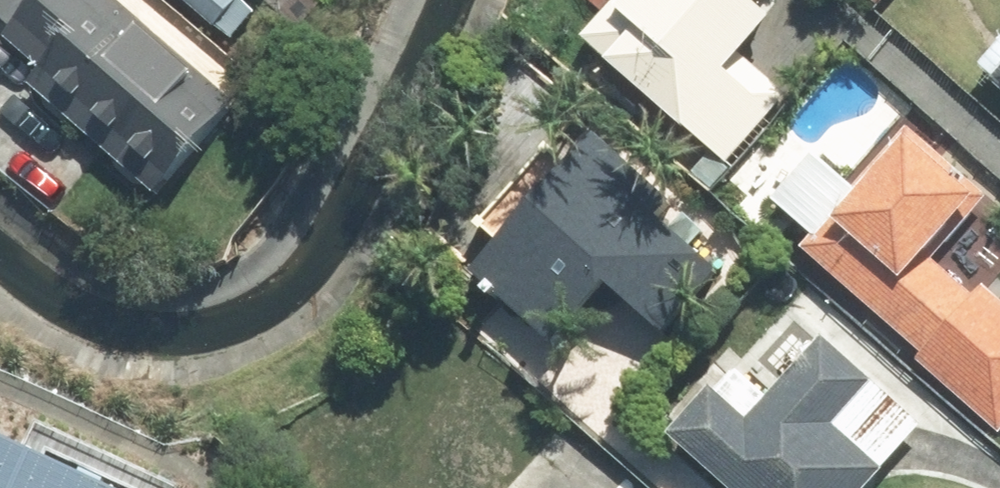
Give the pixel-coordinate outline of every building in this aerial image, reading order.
[(134,0),(0,0),(0,6),(57,57),(39,77),(171,195),(252,106),(134,0)] [(242,29),(267,0),(206,0),(242,29)] [(728,162),(795,92),(755,53),(800,6),(793,0),(602,0),(581,21),(728,162)] [(914,123),(864,189),(823,158),(772,225),(999,399),(999,312),(953,276),(993,224),(914,123)] [(598,130),(482,274),(574,347),(619,291),(669,331),(740,244),(598,130)] [(584,440),(456,325),(366,424),(411,464),(389,487),(540,487),(584,440)] [(747,487),(866,487),(922,423),(824,339),(762,410),(730,383),(685,435),(747,487)] [(0,461),(0,487),(56,487),(0,461)]
